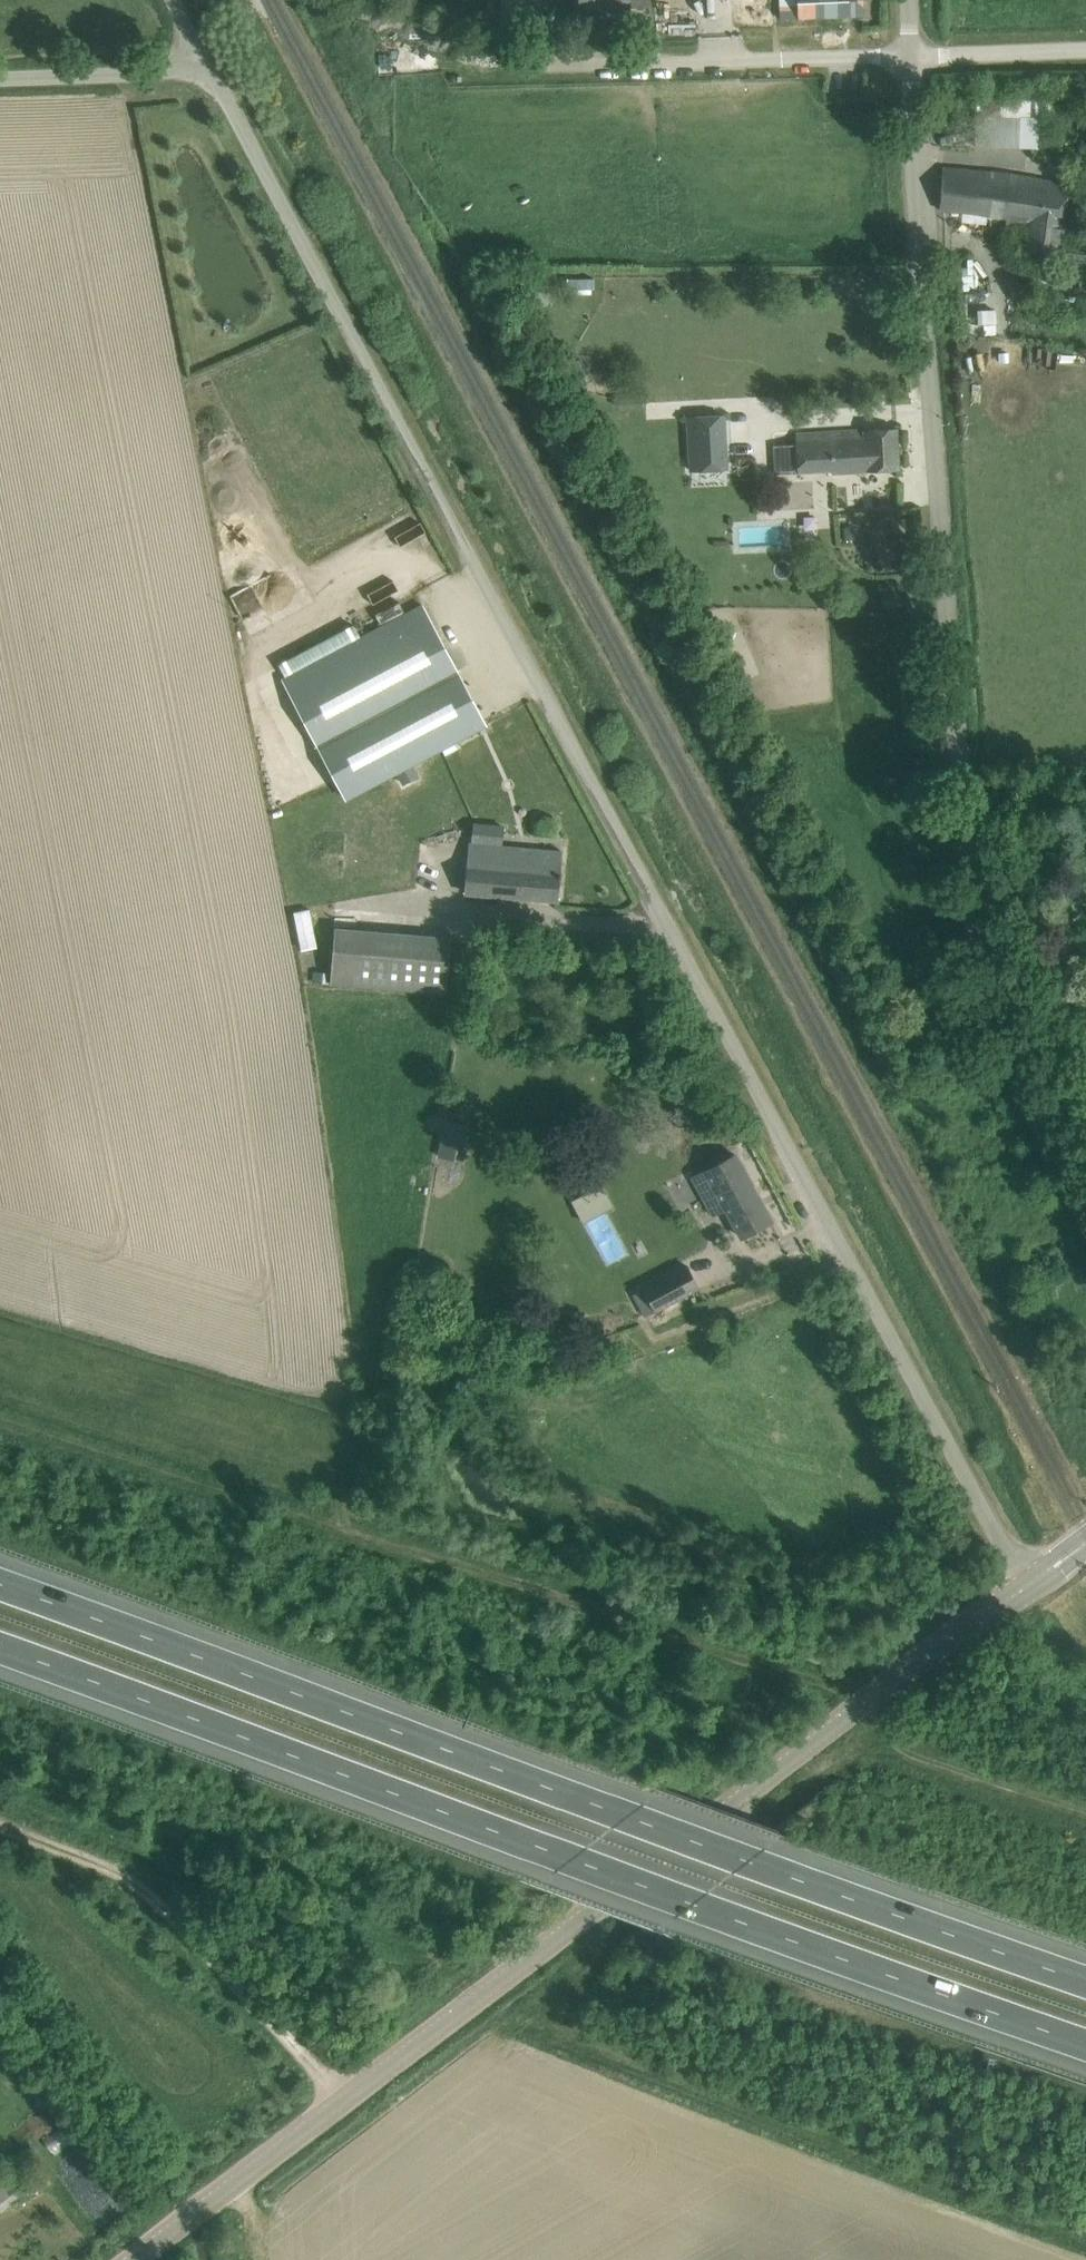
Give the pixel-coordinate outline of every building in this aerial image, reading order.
[(781,18),(864,15),(863,0),(780,0),(781,18)] [(1010,96),(977,94),(975,139),(1003,140),(1003,146),(1039,148),(1041,100),(1010,99),(1010,96)] [(1069,181),(944,167),(940,208),(1003,215),(1003,219),(1021,221),(1021,223),(1025,224),(1022,252),(1062,256),(1069,181)] [(994,309),(978,311),(979,324),(995,322),(994,309)] [(996,324),(984,325),(984,335),(996,334),(996,324)] [(724,415),(688,417),(691,470),(727,468),(724,415)] [(897,427),(797,435),(797,442),(799,473),(832,470),(832,474),(899,469),(897,427)] [(258,602),(280,587),(270,572),(248,587),(258,602)] [(423,604),(283,678),(346,800),(488,725),(423,604)] [(722,622),(705,631),(712,644),(729,636),(722,622)] [(466,892),(558,900),(563,851),(471,842),(466,892)] [(301,949),(321,945),(314,906),(294,910),(301,949)] [(451,939),(337,929),(332,983),(447,992),(451,939)] [(314,970),(313,981),(329,983),(330,972),(314,970)] [(444,1119),(437,1156),(464,1161),(471,1124),(444,1119)] [(726,1207),(742,1237),(772,1221),(735,1154),(693,1177),(713,1214),(726,1207)] [(574,1205),(583,1223),(615,1206),(605,1189),(574,1205)] [(645,1288),(656,1310),(699,1287),(687,1265),(645,1288)] [(567,1313),(560,1328),(575,1334),(581,1319),(567,1313)] [(26,2188),(11,2169),(0,2178),(0,2209),(26,2188)]
